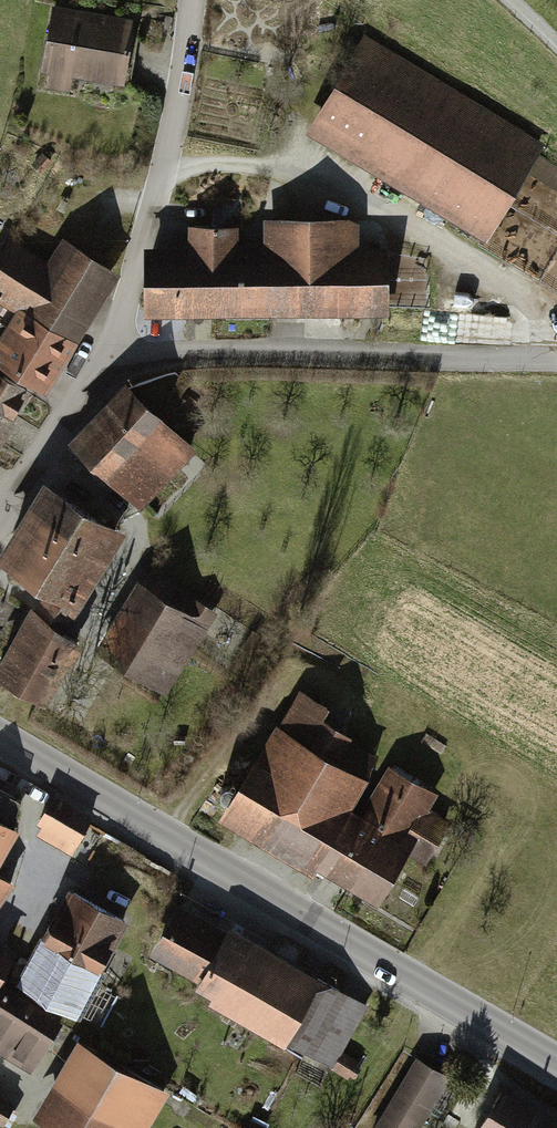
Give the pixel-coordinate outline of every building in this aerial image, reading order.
[(126,20),(41,6),(30,74),(115,88),(126,20)] [(475,245),(537,144),(356,35),(295,135),(475,245)] [(176,246),(149,246),(150,314),(373,312),(373,255),(349,255),(348,222),(251,223),(251,237),(227,237),(227,228),(176,228),(176,246)] [(59,348),(105,278),(51,242),(35,266),(0,243),(0,310),(5,313),(59,348)] [(29,393),(59,348),(5,313),(0,320),(0,374),(29,393)] [(3,431),(29,393),(0,374),(0,429),(3,431)] [(57,449),(132,512),(187,447),(112,384),(57,449)] [(24,485),(0,525),(0,582),(26,600),(21,610),(53,630),(109,537),(24,485)] [(161,695),(211,610),(137,566),(87,652),(161,695)] [(319,708),(286,691),(204,818),(362,909),(428,794),(378,767),(351,815),(340,809),(369,756),(309,723),(319,708)] [(86,824),(53,805),(38,831),(72,850),(86,824)] [(0,817),(0,847),(7,836),(13,825),(0,817)] [(8,879),(0,874),(0,893),(8,879)] [(123,916),(68,888),(20,980),(99,1022),(113,996),(94,986),(105,964),(99,961),(123,916)] [(362,1007),(164,905),(138,957),(182,980),(175,993),(348,1082),(359,1061),(339,1051),(362,1007)] [(0,951),(0,971),(9,956),(0,951)] [(52,1023),(0,992),(0,1057),(23,1071),(52,1023)] [(65,1042),(17,1127),(19,1127),(146,1127),(164,1097),(65,1042)] [(409,1055),(365,1127),(416,1127),(446,1078),(409,1055)] [(495,1086),(469,1127),(548,1127),(552,1121),(495,1086)]
